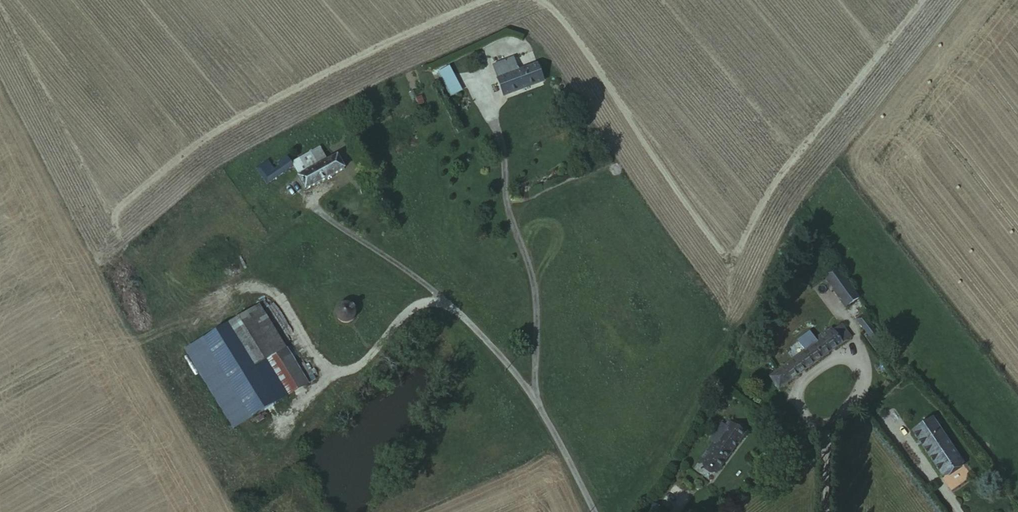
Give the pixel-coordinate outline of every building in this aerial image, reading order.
[(489,63),(501,95),(527,87),(547,80),(540,62),(515,70),(509,57),(489,63)] [(438,71),(449,98),(462,93),(452,66),(438,71)] [(332,158),(325,144),(295,159),(303,174),(301,175),(310,191),(352,169),(343,152),(332,158)] [(254,164),(268,181),(290,165),(281,154),(278,156),(280,159),(273,164),(265,155),(254,164)] [(857,274),(849,264),(838,273),(846,283),(857,274)] [(859,302),(871,293),(857,274),(846,283),(859,302)] [(338,308),(337,312),(339,319),(340,321),(344,323),(350,323),(352,321),(356,317),(356,310),(353,306),(349,304),(344,304),(340,306),(338,308)] [(249,311),(217,329),(267,411),(299,392),(249,311)] [(788,367),(798,382),(862,333),(852,319),(836,330),(833,327),(819,336),(823,341),(788,367)] [(217,329),(195,342),(245,424),(267,411),(217,329)] [(245,424),(195,342),(177,353),(226,436),(245,424)] [(942,414),(919,430),(950,475),(972,458),(942,414)] [(735,428),(731,434),(737,437),(739,430),(735,428)] [(739,430),(737,437),(729,448),(742,456),(752,438),(739,430)] [(737,437),(731,434),(725,432),(716,449),(720,452),(718,456),(723,459),(715,474),(727,481),(742,456),(729,448),(737,437)] [(723,459),(718,456),(709,470),(715,474),(723,459)]
